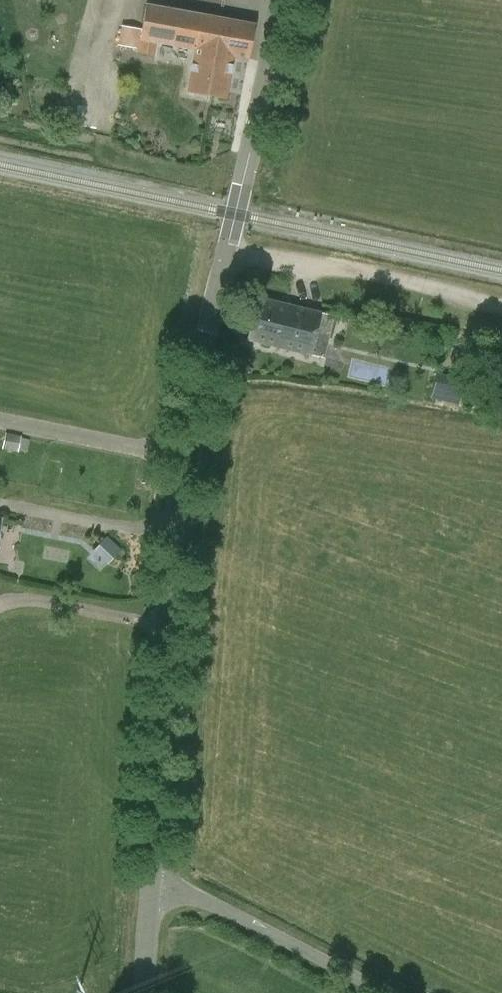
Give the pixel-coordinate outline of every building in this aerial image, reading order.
[(248,58),(254,24),(146,5),(138,53),(155,56),(157,43),(195,49),(195,48),(234,56),(248,58)] [(195,48),(195,49),(187,90),(226,97),(234,56),(195,48)] [(335,316),(322,312),(258,297),(248,339),(325,358),(335,316)] [(434,397),(464,404),(468,385),(439,378),(434,397)] [(108,535),(97,550),(111,562),(123,548),(108,535)]
